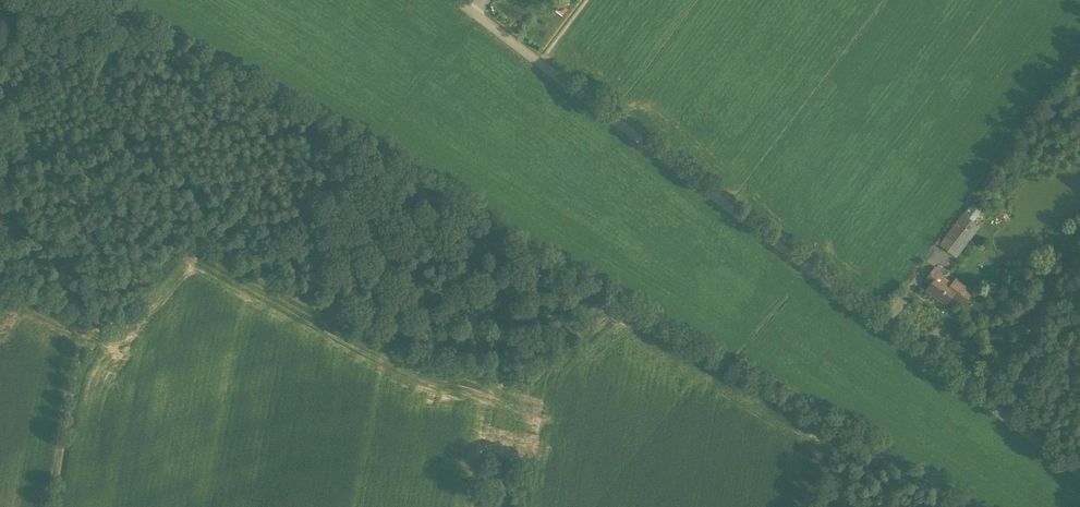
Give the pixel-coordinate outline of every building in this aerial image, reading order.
[(561,15),(569,4),(564,0),(561,0),(554,9),(561,15)] [(939,243),(957,257),(981,225),(975,220),(981,212),(971,204),(964,213),(963,212),(939,243)] [(1008,273),(1015,279),(1022,270),(1015,265),(1008,273)] [(945,278),(947,275),(935,267),(925,281),(930,285),(927,289),(934,294),(935,293),(948,302),(953,295),(965,304),(974,292),(955,279),(952,283),(945,278)] [(1024,329),(1030,333),(1036,324),(1031,320),(1024,329)]
